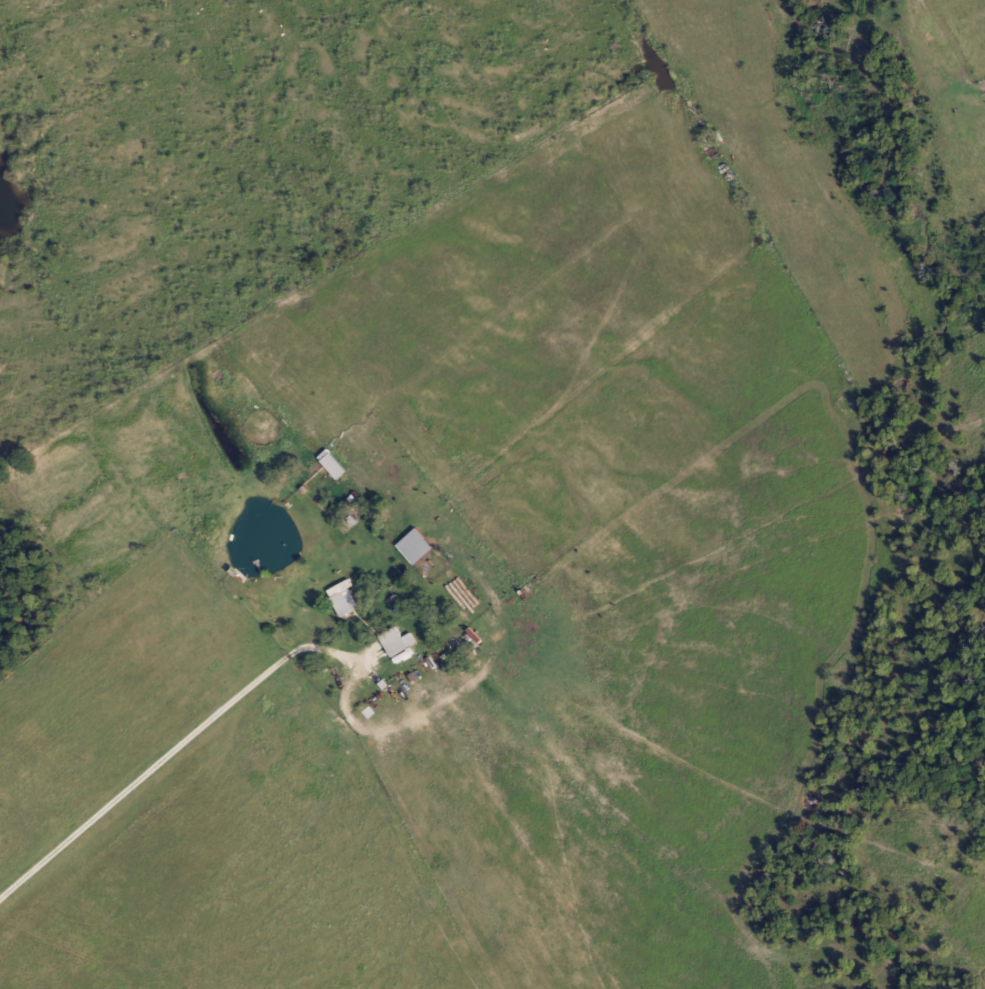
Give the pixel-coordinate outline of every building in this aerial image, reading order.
[(438,547),(422,529),(402,547),(419,565),(438,547)] [(419,567),(431,577),(437,570),(429,563),(436,556),(432,553),(419,567)]
